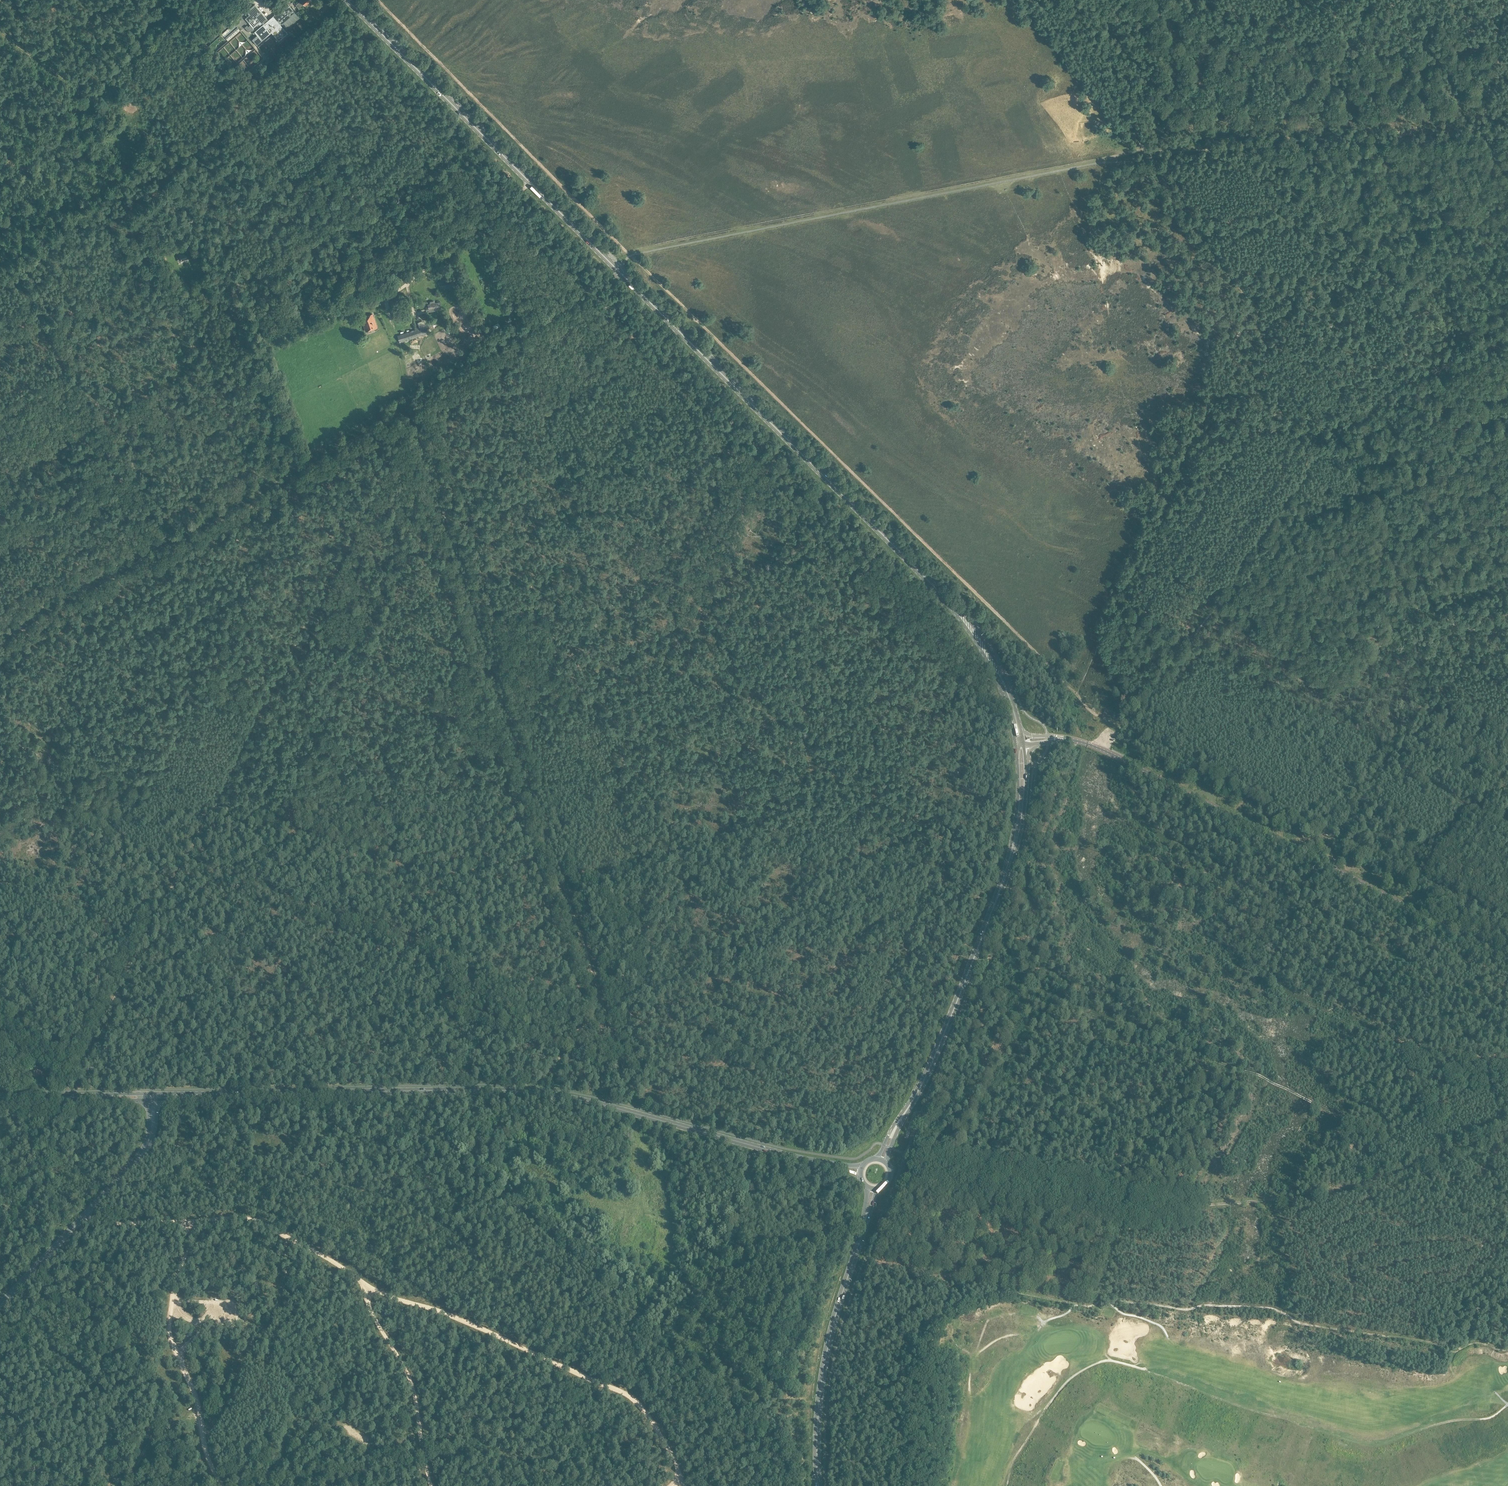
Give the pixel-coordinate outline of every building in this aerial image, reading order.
[(301,0),(296,5),(299,9),(304,5),(305,5),(311,0),(302,0),(301,0)] [(249,15),(245,18),(253,28),(261,22),(263,24),(254,32),(257,35),(252,40),(257,45),(272,33),(279,41),(287,34),(280,25),(282,23),(287,29),(300,18),(288,4),(268,20),(255,4),(246,11),(249,15)] [(235,15),(227,22),(229,24),(237,17),(235,15)] [(192,252),(180,255),(181,261),(193,257),(192,252)] [(441,281),(442,288),(452,286),(450,279),(441,281)] [(429,312),(442,309),(440,302),(435,303),(435,301),(434,301),(430,302),(430,304),(427,305),(428,307),(425,307),(426,311),(429,310),(429,312)] [(361,318),(366,331),(377,327),(372,314),(361,318)] [(398,335),(400,343),(428,333),(426,326),(417,329),(417,326),(414,327),(415,330),(398,335)]
